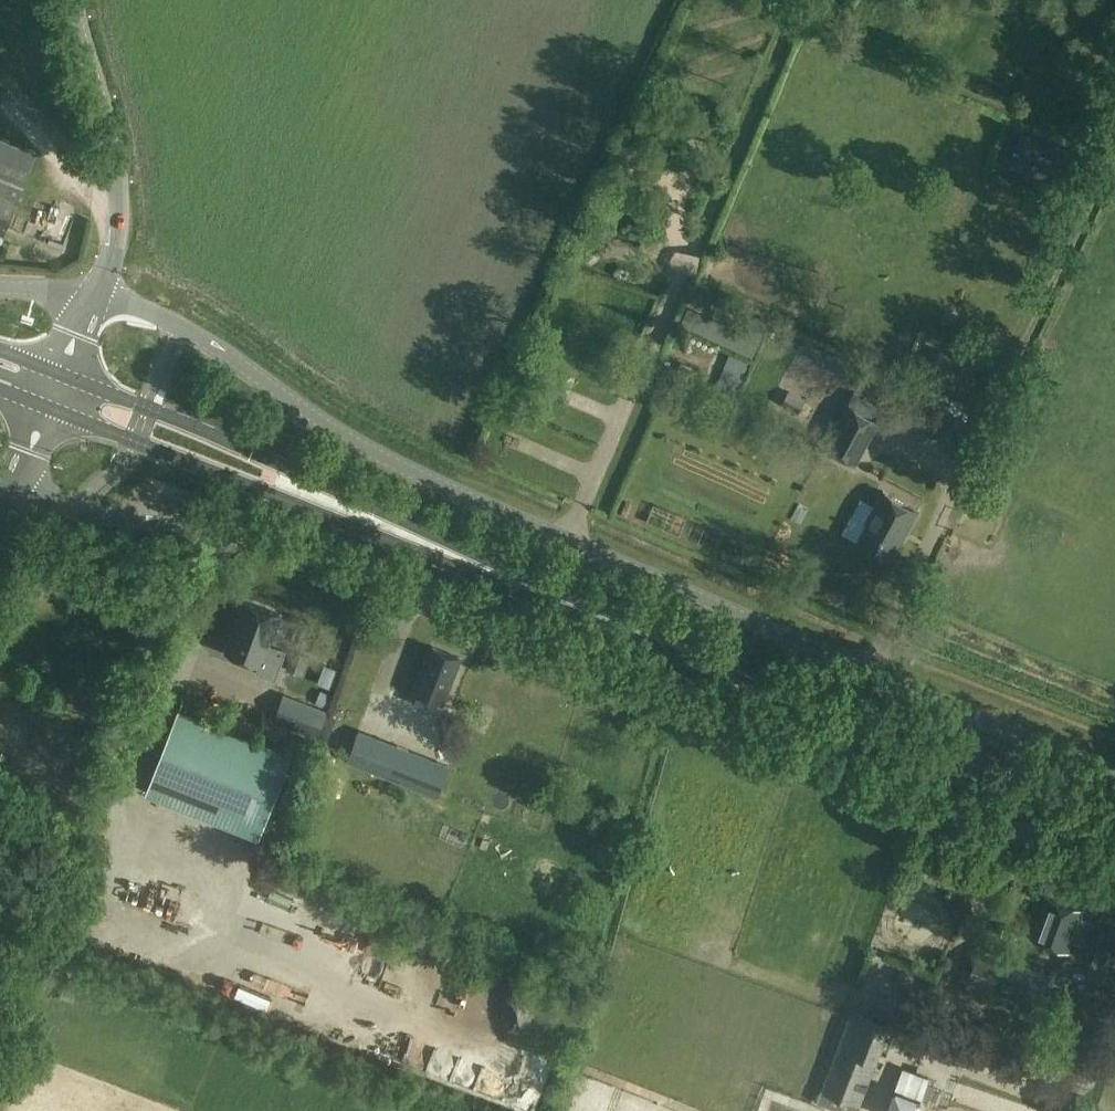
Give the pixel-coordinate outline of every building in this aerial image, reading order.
[(897,13),(902,0),(867,0),(866,3),(897,13)] [(1062,152),(1020,134),(1009,162),(1050,179),(1062,152)] [(0,138),(0,194),(16,200),(35,152),(0,138)] [(1,235),(15,201),(0,195),(0,235),(1,235)] [(855,464),(878,421),(847,404),(824,447),(855,464)] [(979,427),(963,419),(950,444),(965,452),(979,427)] [(858,542),(889,559),(898,541),(896,540),(901,530),(905,532),(917,510),(883,491),(867,521),(869,521),(858,542)] [(280,614),(245,601),(227,651),(259,663),(256,672),(275,679),(286,650),(269,643),(280,614)] [(459,657),(432,647),(412,702),(438,711),(443,701),(459,657)] [(318,740),(329,710),(287,694),(275,723),(318,740)] [(152,790),(267,833),(298,748),(182,706),(152,790)] [(353,734),(355,715),(337,712),(335,732),(353,734)] [(396,745),(384,775),(425,791),(437,762),(396,745)] [(1083,910),(1046,897),(1032,937),(1069,950),(1073,939),(1086,944),(1082,955),(1102,962),(1114,928),(1081,916),(1083,910)] [(994,992),(1037,1008),(1050,971),(980,946),(963,993),(991,1002),(994,992)] [(843,1110),(858,1110),(893,1019),(854,1004),(817,1101),(843,1110)] [(896,1087),(894,1086),(883,1110),(915,1110),(929,1077),(904,1067),(896,1087)]
